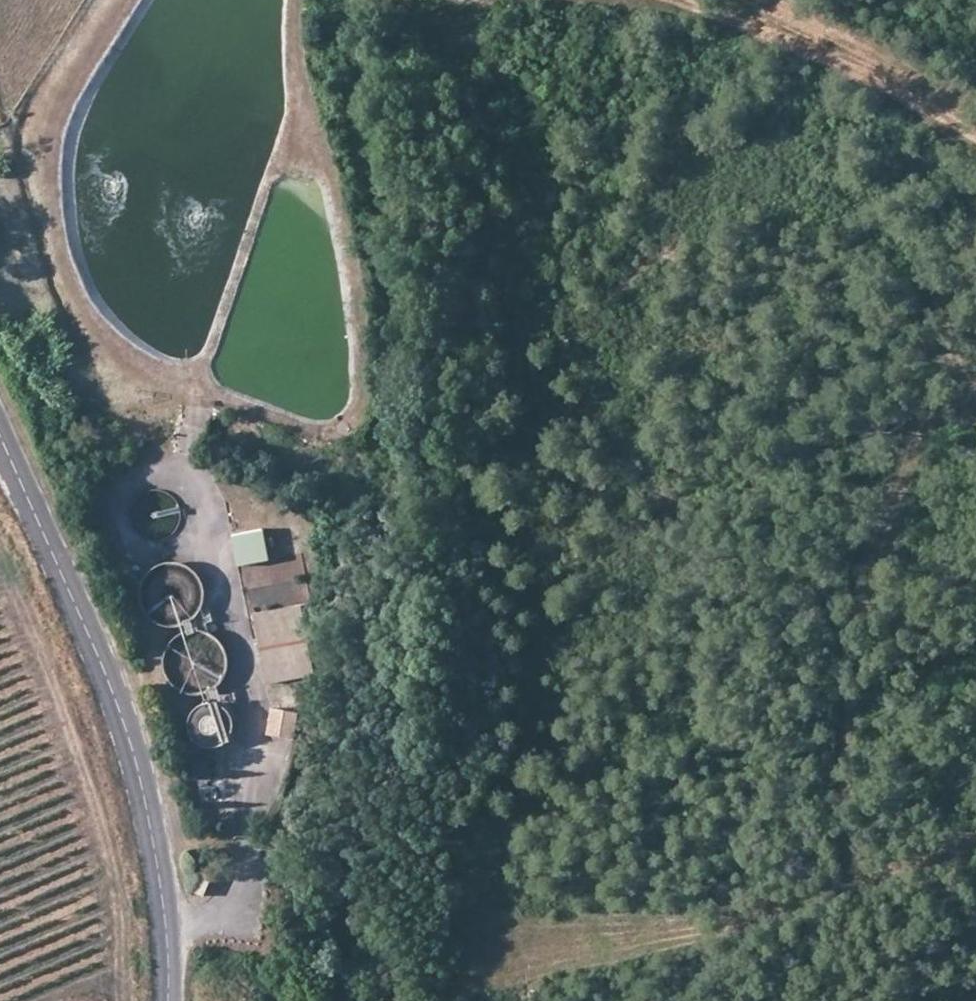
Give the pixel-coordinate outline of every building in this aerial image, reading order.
[(155,540),(183,515),(157,486),(129,511),(155,540)] [(267,537),(236,543),(242,575),(273,569),(267,537)] [(152,614),(192,611),(189,563),(149,566),(152,614)] [(321,684),(307,614),(260,623),(274,694),(321,684)] [(208,743),(228,725),(203,698),(184,716),(208,743)] [(303,721),(276,716),(272,743),(298,747),(303,721)]
